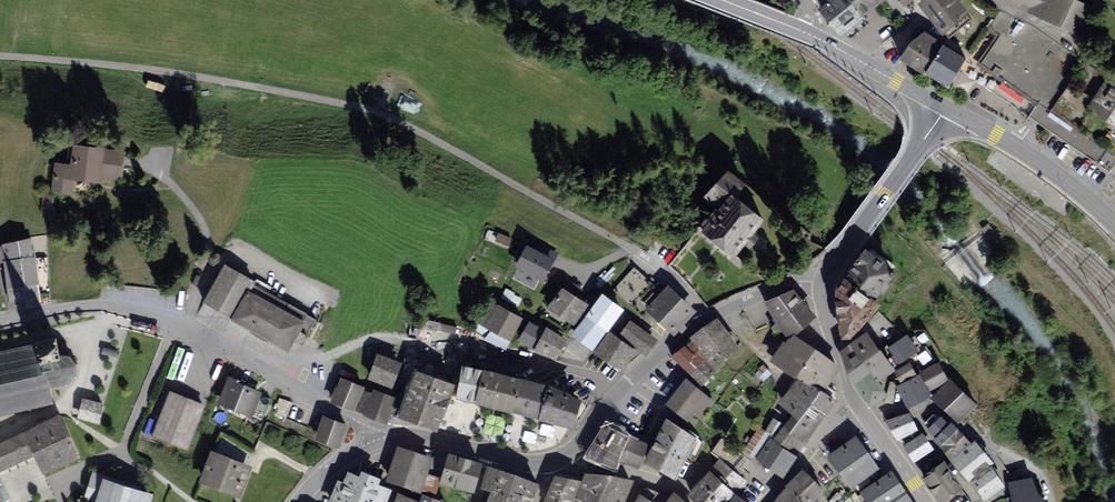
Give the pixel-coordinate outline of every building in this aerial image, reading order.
[(822,11),(840,31),(851,23),(862,14),(881,0),(832,0),(822,11)] [(922,5),(949,38),(974,18),(959,0),(928,0),(922,5)] [(1008,4),(1083,39),(1097,7),(1080,0),(1010,0),(1008,4)] [(1001,13),(965,63),(977,71),(1040,115),(1114,166),(1114,81),(1108,76),(1084,62),(1034,26),(1001,13)] [(961,66),(966,59),(923,32),(901,58),(949,87),(961,66)] [(128,150),(71,144),(69,164),(54,162),(52,186),(43,186),(40,213),(53,214),(56,193),(75,195),(76,181),(103,184),(103,179),(125,181),(128,150)] [(729,204),(705,234),(739,261),(773,219),(743,198),(752,187),(732,172),(715,194),(729,204)] [(488,228),(485,237),(509,245),(512,236),(488,228)] [(0,248),(0,265),(6,263),(8,290),(11,314),(42,307),(33,242),(4,248),(0,248)] [(542,278),(551,260),(528,248),(518,265),(542,278)] [(874,250),(852,279),(887,303),(908,273),(874,250)] [(302,307),(228,265),(205,307),(290,354),(298,344),(307,349),(332,290),(315,282),(302,307)] [(656,289),(635,270),(613,293),(634,311),(656,289)] [(887,303),(852,279),(842,292),(841,303),(842,313),(844,324),(848,342),(857,342),(891,306),(887,303)] [(671,285),(649,312),(676,334),(699,307),(671,285)] [(793,287),(763,300),(787,338),(817,313),(793,287)] [(506,288),(500,301),(515,309),(522,296),(506,288)] [(564,288),(550,311),(577,327),(591,305),(564,288)] [(627,311),(605,295),(590,316),(612,332),(627,311)] [(488,300),(477,323),(515,343),(527,320),(488,300)] [(590,318),(576,337),(594,351),(608,333),(590,318)] [(633,321),(622,336),(650,355),(660,340),(633,321)] [(721,321),(693,340),(695,342),(720,372),(745,347),(721,321)] [(531,323),(519,344),(535,352),(546,331),(531,323)] [(904,328),(886,343),(904,366),(923,351),(904,328)] [(570,341),(550,330),(536,354),(556,365),(570,341)] [(612,332),(597,354),(625,372),(639,350),(612,332)] [(784,340),(771,357),(827,387),(840,365),(819,347),(796,334),(784,340)] [(873,334),(845,352),(855,375),(877,408),(893,397),(884,384),(902,371),(873,334)] [(720,372),(695,342),(674,358),(704,388),(720,372)] [(0,353),(0,420),(57,408),(52,390),(72,386),(78,377),(77,364),(69,351),(61,348),(53,348),(42,350),(41,344),(0,353)] [(387,356),(400,361),(403,353),(390,348),(387,356)] [(405,365),(378,354),(368,379),(395,390),(405,365)] [(482,403),(490,370),(469,365),(459,397),(482,403)] [(917,365),(900,373),(905,384),(922,376),(917,365)] [(925,375),(934,393),(952,383),(943,365),(925,375)] [(445,379),(418,369),(401,417),(444,433),(457,397),(461,384),(445,379)] [(554,385),(490,370),(482,403),(545,421),(554,385)] [(925,378),(900,389),(910,411),(935,399),(925,378)] [(231,379),(219,406),(253,420),(254,416),(263,420),(270,402),(262,399),(263,395),(239,386),(239,382),(231,379)] [(368,389),(340,379),(331,403),(359,413),(368,389)] [(800,379),(782,403),(804,419),(822,396),(800,379)] [(690,380),(670,404),(698,427),(718,403),(690,380)] [(984,407),(957,381),(936,402),(963,429),(984,407)] [(589,401),(554,385),(545,421),(568,428),(578,431),(589,401)] [(399,399),(375,390),(366,416),(390,425),(399,399)] [(207,405),(169,392),(152,438),(190,452),(207,405)] [(106,406),(83,400),(78,423),(101,428),(106,406)] [(293,406),(280,401),(275,415),(288,420),(293,406)] [(111,423),(121,430),(132,412),(122,406),(111,423)] [(802,421),(790,413),(783,423),(775,418),(768,433),(784,445),(802,421)] [(980,444),(939,413),(923,426),(957,461),(980,444)] [(912,414),(887,424),(899,444),(920,433),(912,414)] [(0,445),(0,473),(1,476),(36,460),(44,478),(83,460),(63,416),(0,445)] [(318,442),(342,449),(348,427),(325,420),(318,442)] [(701,438),(670,422),(647,462),(678,479),(701,438)] [(651,445),(610,427),(592,458),(622,469),(625,463),(641,469),(651,445)] [(925,436),(906,448),(917,464),(935,452),(925,436)] [(860,438),(831,460),(853,489),(882,467),(860,438)] [(799,458),(772,439),(757,459),(784,479),(799,458)] [(216,451),(247,460),(250,448),(220,440),(216,451)] [(980,444),(957,461),(973,481),(996,464),(980,444)] [(435,460),(400,448),(388,482),(423,494),(435,460)] [(483,458),(448,449),(440,480),(475,489),(483,458)] [(212,452),(199,486),(241,501),(244,501),(256,469),(212,452)] [(692,495),(700,501),(728,501),(747,482),(723,460),(692,495)] [(489,463),(480,487),(490,491),(525,501),(533,501),(539,481),(489,463)] [(925,479),(941,501),(951,501),(968,491),(949,463),(925,479)] [(365,465),(352,496),(368,501),(371,501),(380,482),(384,471),(365,465)] [(975,484),(988,501),(1009,487),(996,469),(975,484)] [(94,470),(85,500),(92,501),(156,501),(159,490),(94,470)] [(790,486),(807,501),(817,501),(827,491),(806,471),(790,486)] [(864,493),(870,501),(914,501),(896,473),(864,493)] [(589,474),(580,501),(628,501),(636,483),(617,477),(589,474)] [(547,501),(577,501),(585,482),(557,477),(547,501)] [(1013,484),(1016,501),(1053,501),(1043,495),(1037,478),(1013,484)] [(0,480),(0,501),(10,501),(0,480)] [(380,482),(371,501),(393,501),(398,489),(380,482)] [(790,486),(778,501),(807,501),(790,486)] [(490,491),(487,501),(525,501),(490,491)]
